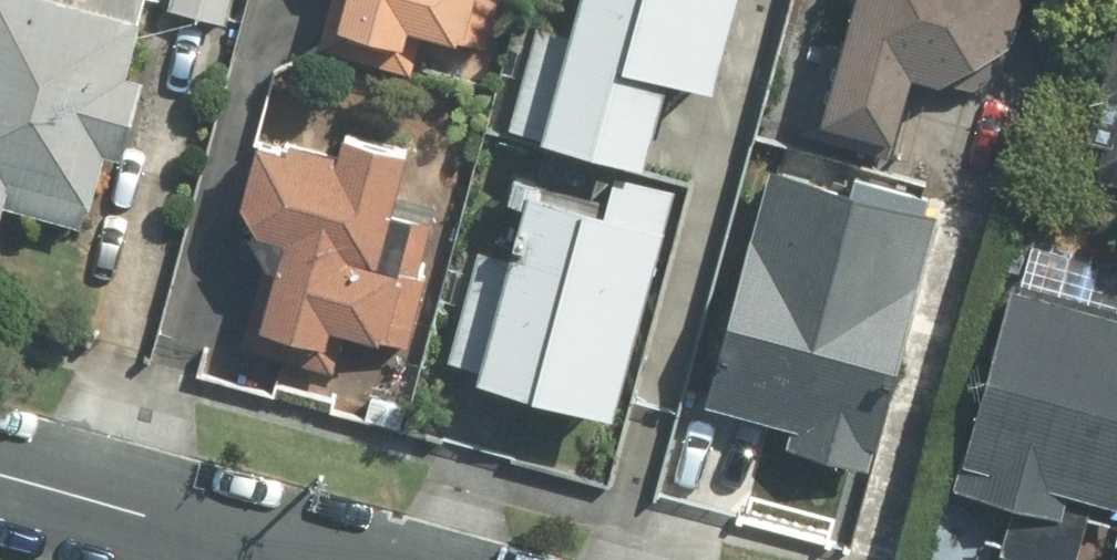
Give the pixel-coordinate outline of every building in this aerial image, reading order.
[(72,242),(94,164),(111,169),(137,77),(114,70),(132,5),(134,0),(0,0),(0,222),(72,242)] [(132,5),(225,31),(233,0),(134,0),(132,5)] [(320,48),(384,66),(394,33),(478,58),(495,0),(333,0),(320,48)] [(490,152),(519,160),(626,189),(651,97),(698,110),(728,0),(562,0),(552,35),(524,27),(490,152)] [(798,132),(873,154),(894,82),(981,107),(1012,0),(836,0),(798,132)] [(1091,179),(1116,186),(1116,14),(1105,10),(1066,154),(1095,162),(1091,179)] [(325,161),(287,152),(282,153),(277,153),(272,155),(267,156),(262,158),(258,160),(254,163),(250,165),(246,168),(242,172),(239,176),(236,179),(233,183),(230,188),(228,192),(226,197),(225,202),(224,207),(223,211),(223,216),(223,221),(223,226),(224,231),(225,236),(226,241),(228,246),(230,250),(233,254),(236,258),(239,262),(242,266),(246,269),(250,273),(254,275),(258,278),(241,352),(312,368),(317,346),(403,366),(446,176),(405,167),(409,151),(331,134),(325,161)] [(491,263),(466,256),(436,366),(461,373),(455,396),(602,436),(666,199),(626,189),(519,160),(491,263)] [(851,484),(928,223),(936,199),(830,168),(821,197),(750,176),(682,408),(772,434),(765,459),(851,484)] [(1011,240),(941,505),(970,512),(957,559),(1112,559),(1116,542),(1116,321),(1092,314),(1105,265),(1011,240)]
